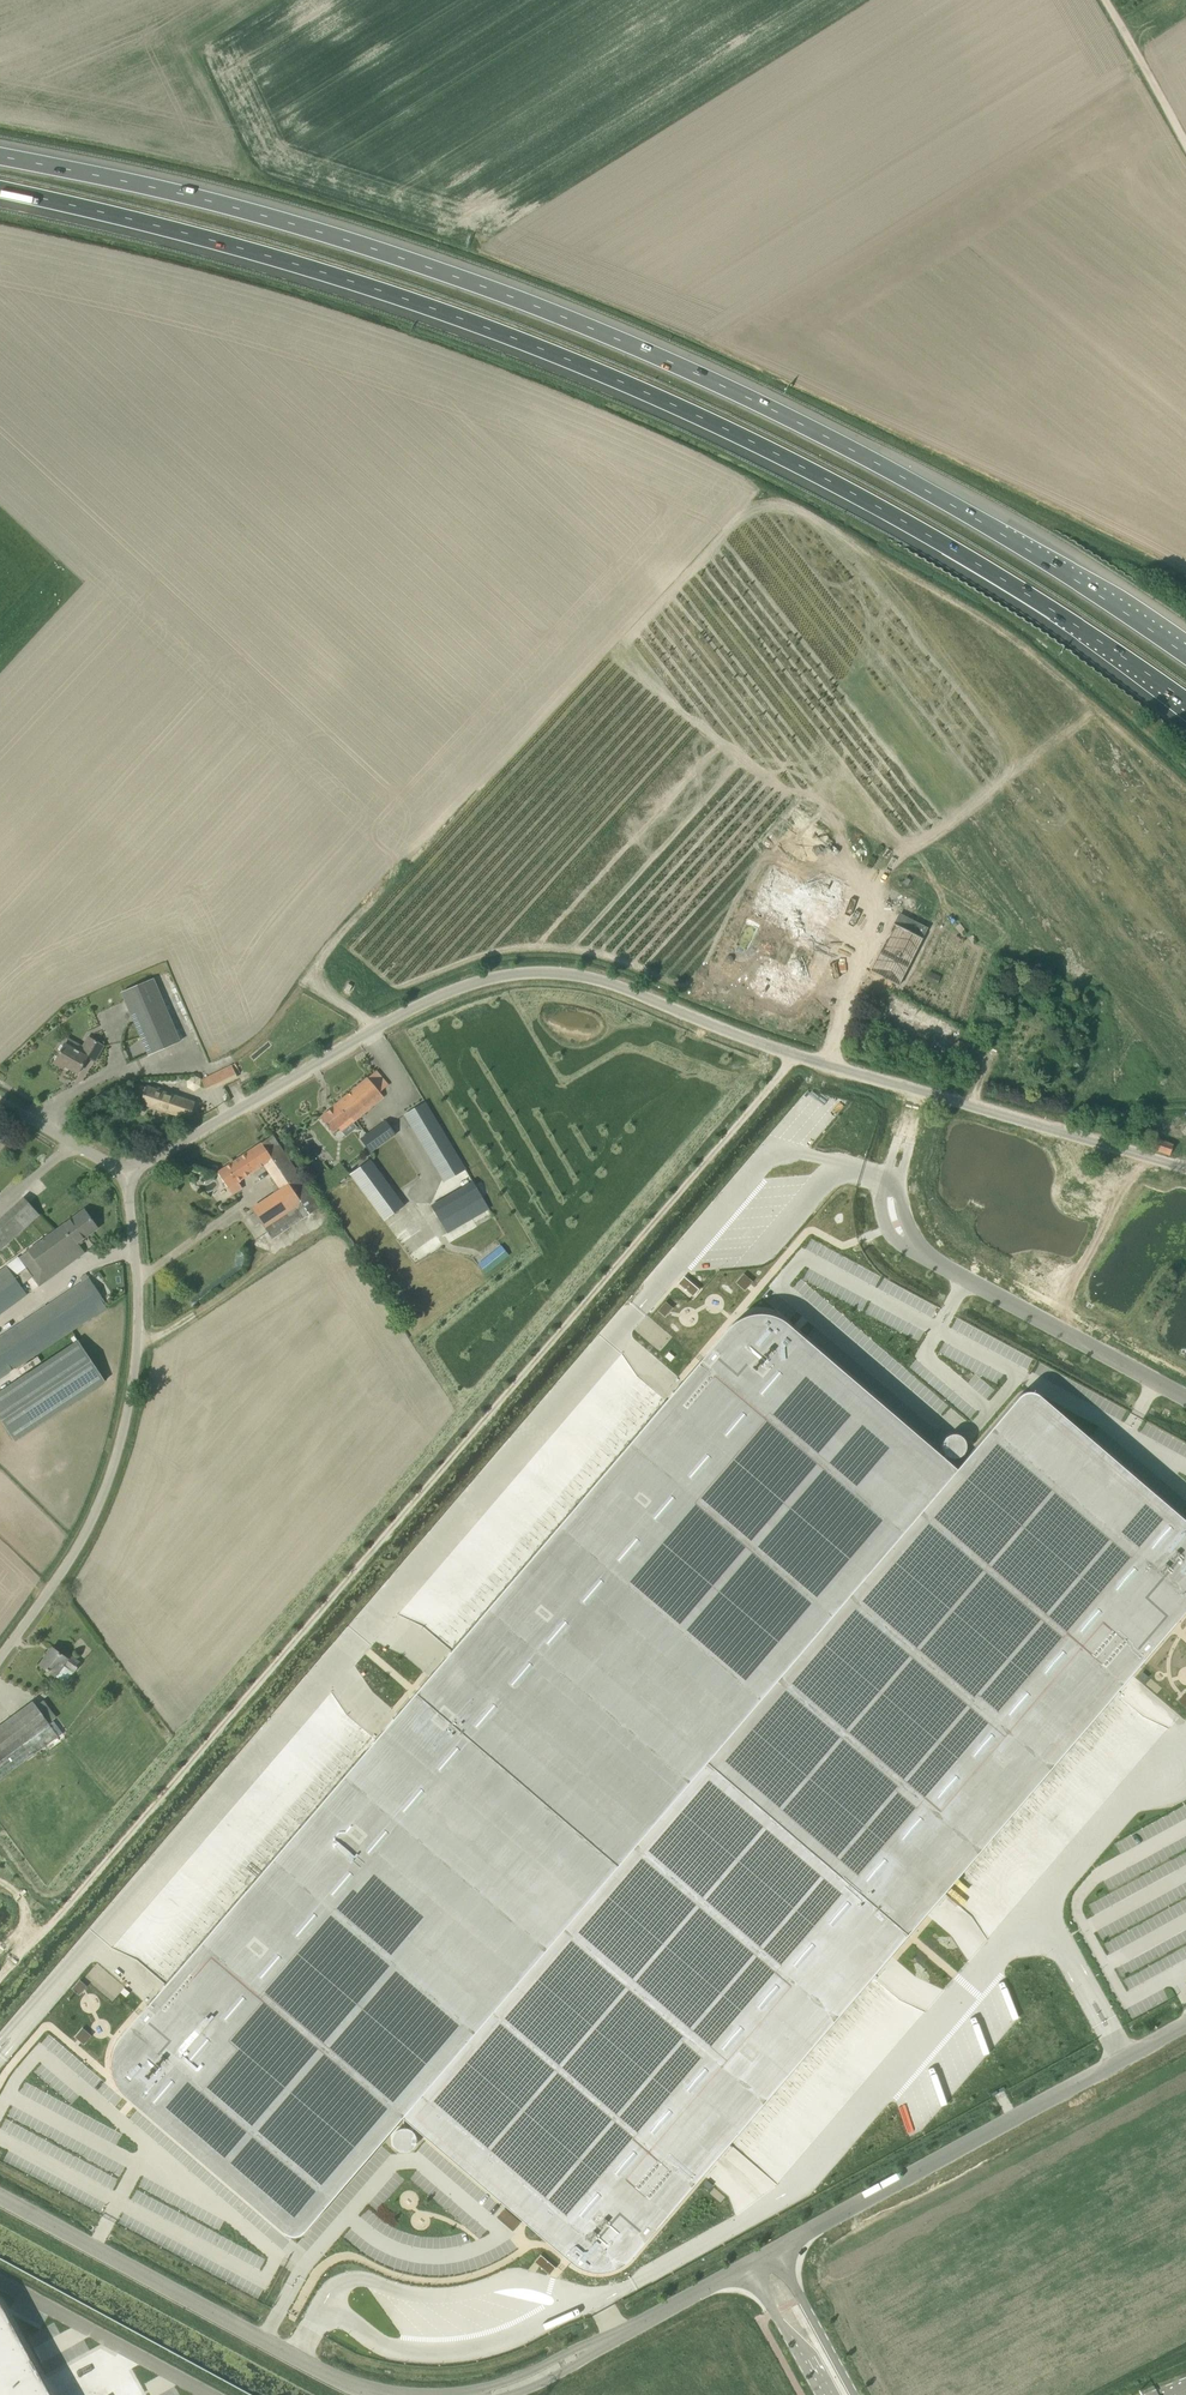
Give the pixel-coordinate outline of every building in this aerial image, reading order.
[(811,950),(845,884),(782,852),(754,907),(801,930),(795,941),(811,950)] [(894,911),(866,970),(899,986),(927,926),(894,911)] [(803,994),(809,979),(764,962),(753,990),(785,1003),(790,989),(803,994)] [(148,1056),(181,1042),(154,978),(121,992),(148,1056)] [(345,990),(349,992),(353,985),(348,983),(345,990)] [(63,1043),(66,1044),(54,1064),(63,1069),(64,1066),(76,1073),(86,1057),(94,1062),(103,1046),(89,1037),(83,1046),(67,1036),(63,1043)] [(237,1077),(231,1064),(202,1079),(208,1092),(237,1077)] [(380,1093),(388,1086),(376,1071),(368,1078),(367,1077),(319,1117),(332,1133),(351,1117),(355,1121),(383,1097),(380,1093)] [(136,1084),(130,1101),(189,1120),(195,1102),(147,1086),(146,1087),(136,1084)] [(465,1169),(425,1102),(404,1114),(444,1182),(465,1169)] [(360,1138),(371,1152),(395,1134),(385,1120),(360,1138)] [(1174,1141),(1153,1134),(1149,1148),(1169,1155),(1174,1141)] [(304,1219),(315,1212),(314,1210),(320,1207),(273,1135),(218,1172),(233,1195),(242,1189),(238,1183),(264,1166),(279,1189),(251,1207),(265,1228),(297,1207),(304,1219)] [(394,1191),(384,1176),(370,1158),(349,1174),(384,1220),(404,1205),(394,1191)] [(488,1208),(472,1181),(451,1194),(431,1206),(447,1232),(472,1218),(488,1208)] [(0,1219),(0,1250),(39,1214),(24,1197),(0,1219)] [(18,1258),(17,1257),(0,1270),(0,1314),(27,1294),(21,1286),(32,1277),(39,1286),(85,1252),(79,1244),(99,1229),(85,1209),(18,1258)] [(501,1245),(477,1264),(485,1274),(509,1254),(501,1245)] [(89,1277),(83,1281),(0,1336),(0,1377),(108,1306),(89,1277)] [(684,1277),(678,1283),(693,1296),(699,1289),(684,1277)] [(660,1407),(417,1691),(617,1863),(709,1756),(955,1469),(956,1468),(910,1429),(835,1365),(798,1332),(797,1333),(788,1324),(787,1324),(786,1323),(785,1323),(785,1322),(784,1322),(784,1321),(783,1321),(782,1321),(782,1320),(781,1320),(781,1319),(780,1319),(779,1319),(779,1318),(778,1318),(777,1318),(777,1317),(776,1317),(775,1317),(774,1316),(773,1316),(772,1316),(771,1315),(770,1315),(769,1315),(768,1315),(767,1314),(766,1314),(765,1314),(764,1314),(763,1314),(762,1314),(761,1314),(760,1314),(759,1314),(758,1314),(757,1314),(756,1314),(755,1314),(754,1314),(753,1314),(752,1315),(751,1315),(750,1315),(749,1315),(748,1316),(747,1316),(746,1316),(745,1317),(744,1317),(743,1317),(742,1318),(741,1318),(740,1319),(739,1319),(739,1320),(721,1336),(701,1359),(660,1407)] [(15,1440),(105,1380),(78,1340),(0,1391),(0,1417),(15,1440)] [(709,1756),(911,1929),(943,1892),(1115,1692),(1185,1608),(1185,1521),(1039,1395),(1038,1394),(1037,1393),(1036,1393),(1035,1392),(1034,1392),(1033,1392),(1032,1391),(1031,1391),(1030,1391),(1029,1391),(1028,1391),(1027,1391),(1026,1391),(1025,1392),(1024,1392),(1023,1392),(1022,1393),(1021,1393),(1020,1394),(1019,1395),(1018,1395),(1018,1396),(1017,1397),(956,1468),(955,1469),(709,1756)] [(52,1648),(40,1664),(65,1683),(80,1663),(69,1655),(67,1658),(52,1648)] [(112,2062),(112,2063),(112,2064),(112,2065),(112,2066),(112,2067),(112,2068),(112,2069),(112,2070),(112,2071),(113,2072),(113,2073),(113,2074),(113,2075),(114,2075),(114,2076),(114,2077),(114,2078),(115,2078),(115,2079),(115,2080),(116,2081),(116,2082),(117,2083),(117,2084),(118,2085),(119,2086),(119,2087),(120,2088),(121,2089),(121,2090),(122,2090),(122,2091),(123,2091),(123,2092),(124,2092),(124,2093),(125,2093),(125,2094),(126,2094),(126,2095),(137,2104),(136,2104),(208,2166),(285,2231),(285,2232),(286,2232),(286,2233),(287,2233),(288,2233),(288,2234),(289,2234),(290,2234),(291,2234),(291,2235),(292,2235),(293,2235),(294,2235),(295,2235),(296,2235),(297,2235),(297,2234),(298,2234),(299,2234),(300,2234),(300,2233),(301,2233),(302,2232),(303,2232),(303,2231),(304,2231),(304,2230),(305,2230),(346,2182),(402,2116),(401,2115),(617,1863),(417,1691),(173,1976),(148,2004),(148,2005),(128,2028),(115,2047),(114,2048),(114,2049),(114,2050),(113,2051),(113,2052),(113,2053),(113,2054),(112,2055),(112,2056),(112,2057),(112,2058),(112,2059),(112,2060),(112,2061),(112,2062)] [(58,1735),(33,1702),(0,1725),(0,1778),(58,1735)] [(617,1863),(401,2115),(402,2116),(561,2252),(569,2259),(575,2263),(579,2265),(582,2267),(587,2269),(591,2270),(595,2270),(600,2270),(604,2270),(609,2269),(613,2268),(617,2266),(621,2264),(627,2260),(631,2256),(657,2225),(728,2143),(728,2142),(871,1976),(872,1975),(911,1929),(709,1756),(617,1863)] [(9,2315),(0,2300),(0,2394),(52,2394),(9,2315)]
